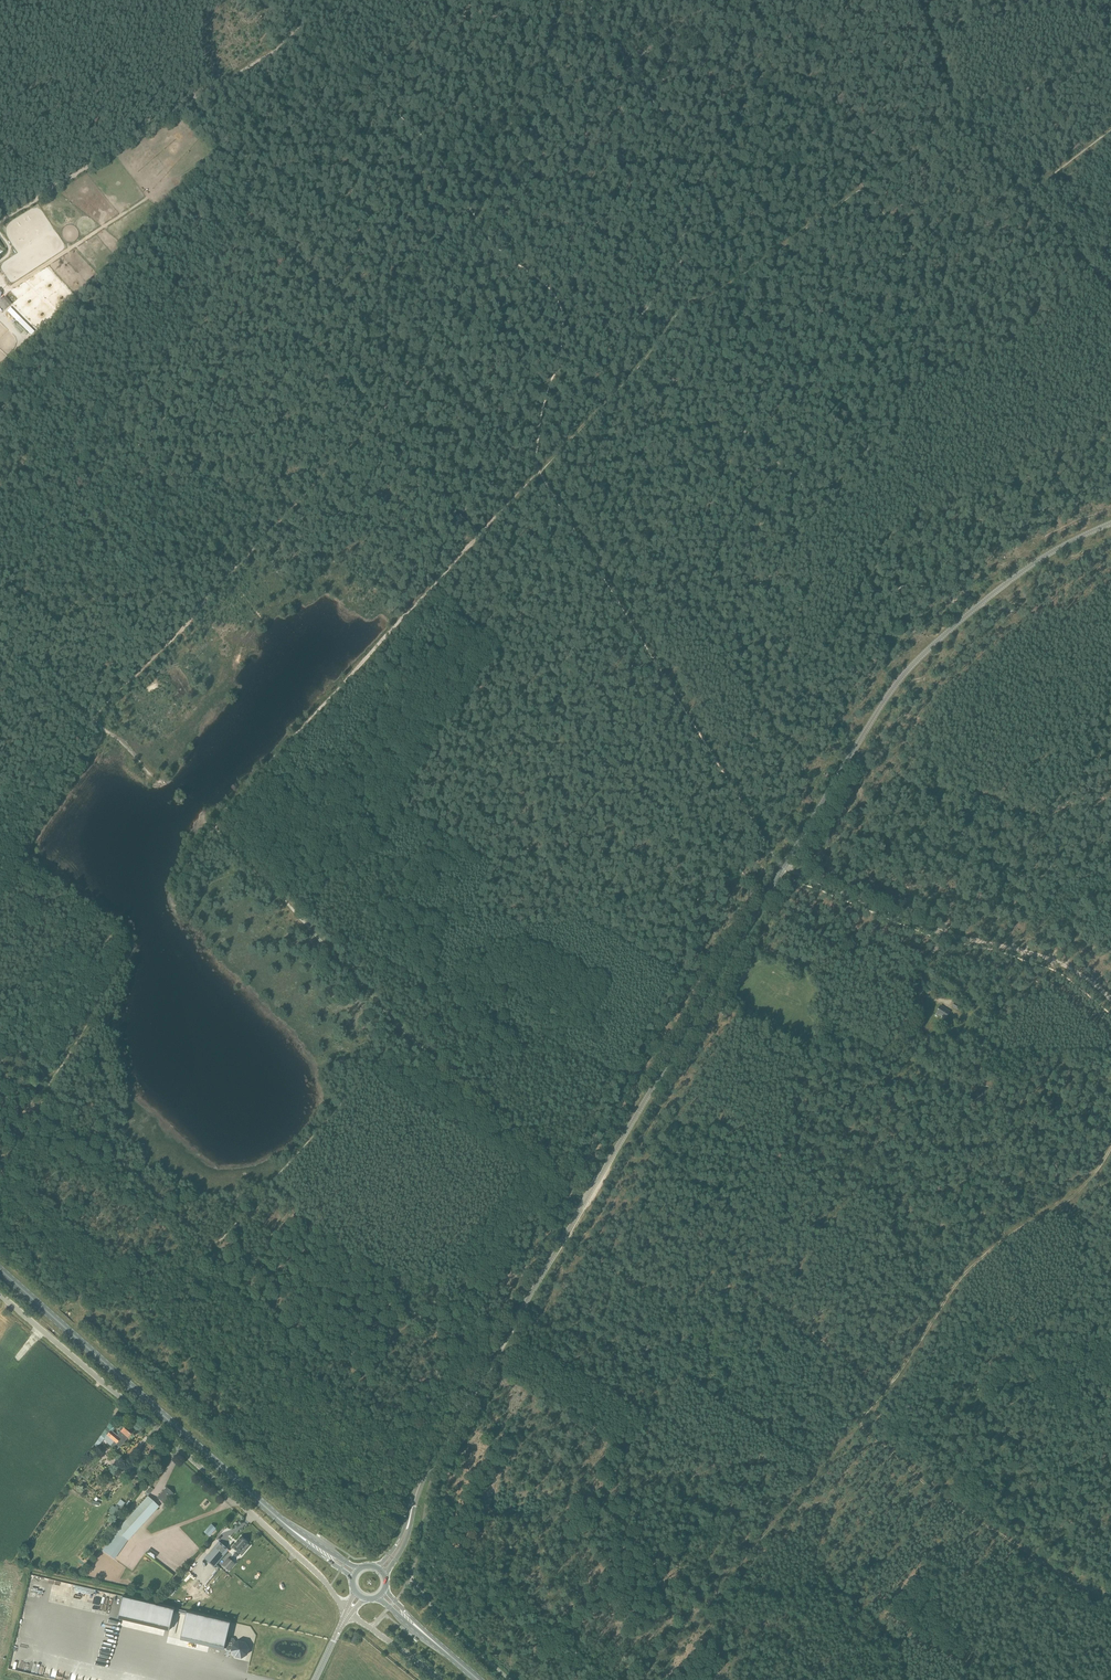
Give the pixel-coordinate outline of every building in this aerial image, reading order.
[(4,302),(0,305),(0,310),(3,314),(10,309),(4,302)] [(958,1010),(962,1004),(957,1000),(952,1007),(958,1010)] [(946,1019),(950,1011),(941,1006),(936,1013),(946,1019)] [(18,1365),(28,1350),(23,1347),(13,1362),(18,1365)] [(110,1431),(104,1438),(104,1439),(111,1445),(117,1450),(134,1431),(126,1425),(117,1435),(111,1430),(110,1431)] [(118,1461),(121,1457),(117,1453),(113,1458),(118,1461)] [(149,1473),(152,1469),(150,1468),(151,1466),(149,1465),(147,1467),(146,1465),(143,1469),(147,1472),(149,1473)] [(166,1488),(158,1498),(164,1504),(170,1497),(172,1494),(166,1488)] [(159,1506),(148,1496),(116,1532),(115,1532),(102,1551),(113,1559),(126,1540),(128,1541),(131,1536),(132,1537),(159,1506)] [(115,1508),(110,1514),(115,1518),(120,1512),(115,1508)] [(204,1532),(210,1537),(217,1529),(211,1524),(204,1532)] [(243,1548),(247,1543),(248,1543),(245,1540),(244,1539),(244,1540),(241,1537),(232,1548),(235,1550),(236,1551),(242,1556),(246,1550),(243,1548)] [(220,1541),(205,1559),(215,1567),(230,1550),(220,1541)] [(129,1567),(135,1558),(132,1556),(126,1565),(129,1567)] [(228,1572),(236,1564),(229,1558),(228,1558),(221,1566),(225,1570),(228,1572)] [(156,1573),(159,1569),(151,1564),(149,1568),(156,1573)] [(159,1571),(157,1574),(167,1581),(170,1578),(159,1571)] [(127,1574),(122,1584),(126,1586),(131,1576),(127,1574)] [(151,1583),(154,1579),(147,1574),(144,1577),(151,1583)] [(148,1586),(150,1583),(142,1576),(140,1579),(148,1586)] [(165,1586),(167,1582),(158,1576),(156,1580),(165,1586)] [(157,1593),(159,1590),(152,1584),(150,1587),(157,1593)] [(170,1630),(175,1609),(122,1597),(117,1618),(170,1630)] [(188,1612),(181,1639),(224,1649),(224,1648),(232,1650),(232,1652),(235,1657),(242,1658),(247,1655),(248,1649),(245,1644),(239,1642),(237,1644),(234,1639),(227,1637),(231,1622),(188,1612)]
